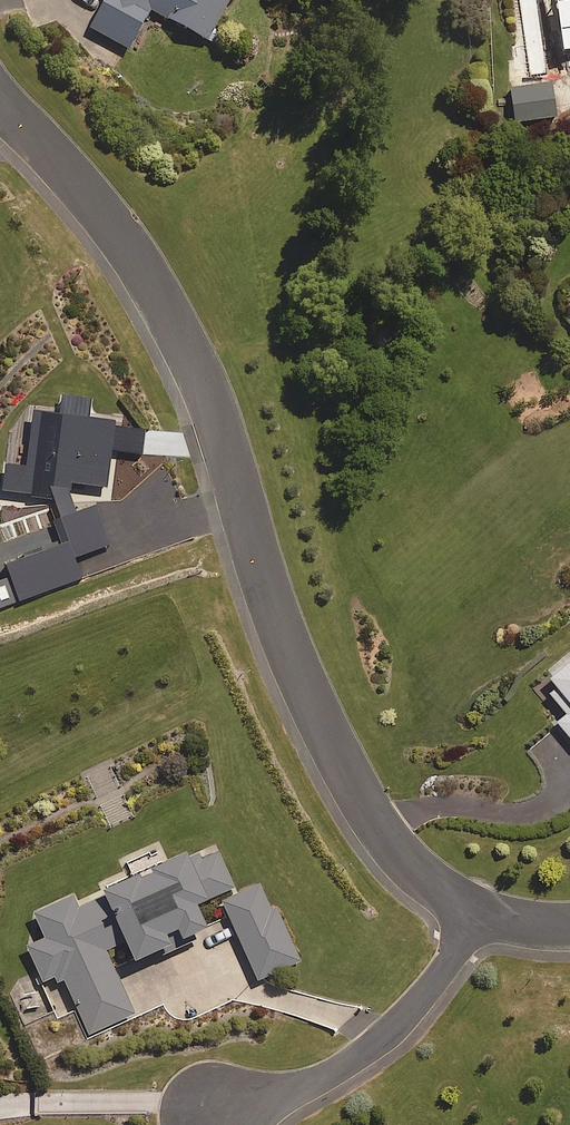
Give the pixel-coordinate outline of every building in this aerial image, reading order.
[(105,1),(90,29),(128,49),(149,10),(207,41),(229,0),(103,0),(105,1)] [(563,51),(569,50),(569,0),(557,0),(563,51)] [(541,38),(547,26),(541,15),(532,13),(524,16),(519,27),(522,35),(533,41),(541,38)] [(556,117),(552,84),(510,89),(514,122),(556,117)] [(113,424),(32,414),(28,448),(9,446),(4,492),(35,495),(36,488),(50,489),(60,518),(54,520),(63,545),(6,566),(19,602),(81,579),(73,558),(111,545),(97,507),(71,514),(74,484),(106,488),(113,424)] [(537,680),(566,715),(555,725),(569,743),(569,652),(537,680)] [(234,890),(216,851),(188,864),(185,856),(100,894),(102,898),(77,909),(72,896),(33,914),(44,940),(27,948),(43,984),(61,976),(88,1035),(134,1014),(106,952),(125,943),(134,964),(206,932),(195,907),(234,890)] [(270,911),(259,886),(222,903),(258,981),(299,963),(275,909),(270,911)]
